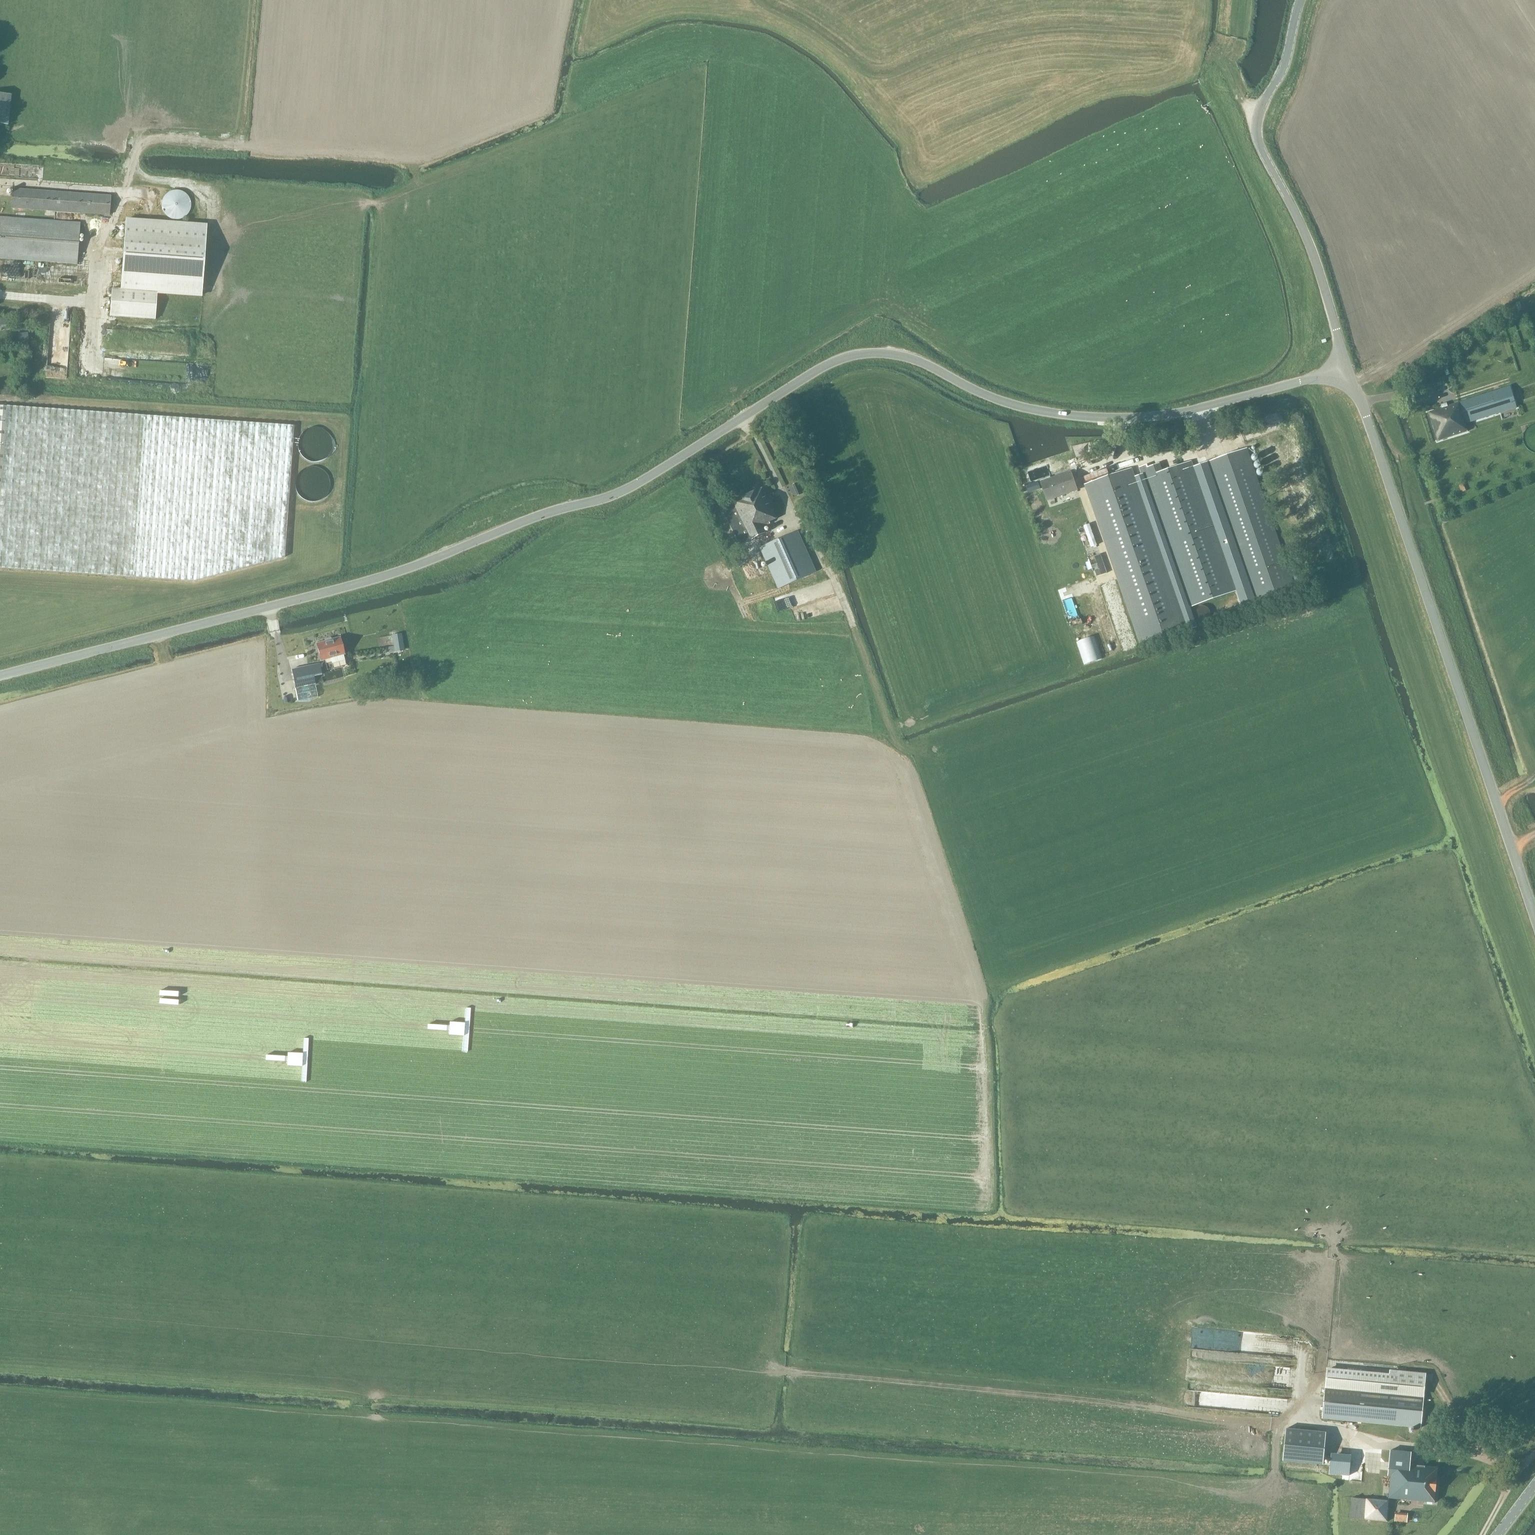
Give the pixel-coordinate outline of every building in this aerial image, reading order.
[(10,125),(13,95),(0,94),(0,124),(10,125)] [(13,189),(12,208),(109,216),(111,197),(13,189)] [(192,205),(192,202),(191,199),(189,197),(188,195),(186,193),(183,192),(180,191),(178,190),(175,191),(172,192),(170,193),(167,195),(166,197),(164,199),(164,202),(163,205),(163,207),(164,210),(166,213),(167,215),(169,217),(172,218),(175,219),(177,219),(180,219),(183,218),(185,217),(188,215),(190,213),(191,211),(192,208),(192,205)] [(78,265),(80,224),(0,218),(0,259),(78,265)] [(126,221),(121,290),(112,290),(110,317),(155,320),(157,293),(201,296),(206,227),(126,221)] [(26,320),(19,321),(20,331),(27,330),(26,320)] [(27,333),(20,334),(21,343),(28,343),(27,333)] [(1465,424),(1517,408),(1510,387),(1428,413),(1437,441),(1467,432),(1465,424)] [(193,581),(285,558),(294,426),(0,408),(0,570),(193,581)] [(331,443),(330,440),(330,437),(328,434),(326,432),(323,429),(320,427),(317,427),(314,426),(311,427),(308,427),(306,429),(302,431),(300,433),(299,436),(297,440),(297,443),(297,446),(298,449),(300,452),(302,455),(305,457),(308,459),(313,460),(316,460),(320,459),(323,457),(325,456),(327,453),(329,450),(330,447),(331,443)] [(1207,462),(1258,607),(1297,593),(1247,448),(1207,462)] [(1143,473),(1190,607),(1236,591),(1191,461),(1161,471),(1159,463),(1147,467),(1146,465),(1139,467),(1141,474),(1143,473)] [(329,483),(328,479),(328,476),(326,473),(324,471),(321,468),(318,467),(314,466),(312,466),(310,466),(306,467),(303,468),(300,471),(298,473),(296,476),(295,480),(295,483),(295,486),(296,489),(297,491),(300,495),(302,497),(305,499),(308,499),(311,500),(315,500),(318,499),(321,497),(324,495),(326,493),(327,490),(329,486),(329,483)] [(1141,474),(1134,477),(1131,468),(1084,484),(1097,520),(1116,576),(1141,647),(1196,628),(1190,607),(1143,473),(1141,474)] [(1040,481),(1046,501),(1078,490),(1071,471),(1040,481)] [(1040,488),(1038,481),(1026,486),(1029,492),(1040,488)] [(770,522),(778,518),(763,488),(733,502),(734,503),(722,509),(740,545),(751,539),(752,540),(767,532),(764,528),(771,523),(770,522)] [(1097,520),(1094,513),(1072,520),(1118,655),(1141,647),(1116,576),(1097,520)] [(796,529),(767,543),(758,547),(777,586),(815,568),(796,529)] [(1204,623),(1208,621),(1210,618),(1211,615),(1210,612),(1209,609),(1205,606),(1201,606),(1197,607),(1194,610),(1193,614),(1194,618),(1197,621),(1200,623),(1204,623)] [(393,636),(396,655),(405,654),(402,634),(393,636)] [(317,644),(321,660),(344,654),(340,638),(317,644)] [(320,664),(292,670),(295,681),(296,688),(316,684),(314,677),(323,675),(320,664)] [(1328,1367),(1324,1418),(1421,1428),(1422,1419),(1422,1416),(1427,1371),(1391,1368),(1390,1373),(1328,1367)] [(1286,1429),(1283,1461),(1323,1465),(1326,1433),(1286,1429)] [(1412,1452),(1390,1450),(1388,1476),(1391,1477),(1388,1498),(1433,1503),(1437,1467),(1410,1465),(1412,1452)] [(1350,1518),(1386,1522),(1388,1501),(1352,1498),(1350,1518)]
